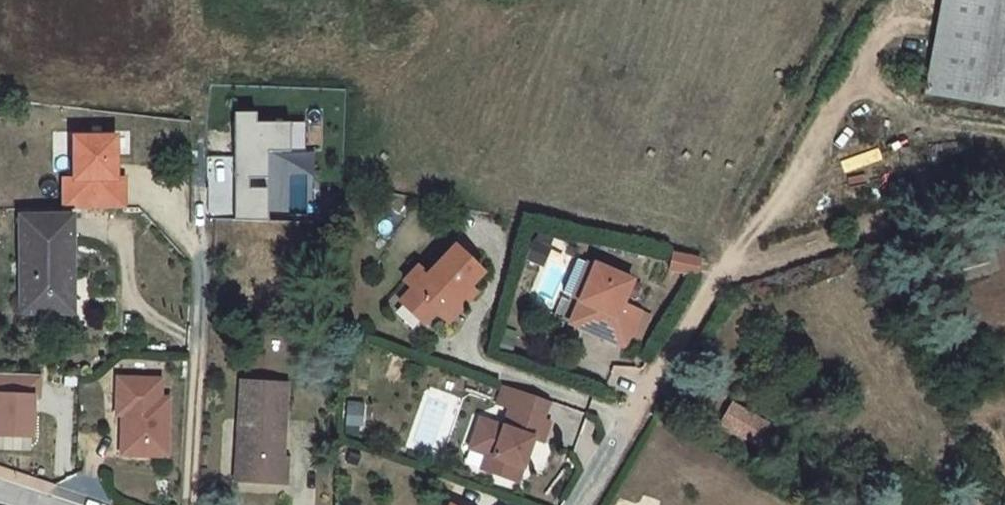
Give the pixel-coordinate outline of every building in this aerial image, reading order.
[(920,94),(1004,110),(1004,0),(935,0),(920,94)] [(261,114),(236,113),(236,221),(272,221),(272,152),(294,152),(295,123),(261,123),(261,114)] [(118,136),(77,135),(76,177),(66,177),(66,207),(125,208),(126,178),(118,178),(118,136)] [(72,304),(72,216),(22,217),(23,312),(49,311),(49,304),(72,304)] [(407,286),(409,288),(433,312),(435,314),(448,300),(451,303),(480,274),(452,247),(424,275),(421,272),(407,286)] [(573,293),(581,296),(595,262),(586,259),(573,293)] [(633,277),(595,262),(581,296),(573,313),(599,324),(594,333),(624,345),(640,311),(623,303),(633,277)] [(685,287),(689,270),(663,264),(659,281),(685,287)] [(420,324),(433,312),(409,288),(397,301),(420,324)] [(569,323),(594,333),(599,324),(573,313),(569,323)] [(34,439),(35,377),(0,376),(0,438),(34,439)] [(161,396),(161,379),(117,377),(117,393),(122,393),(120,447),(125,447),(124,457),(164,458),(167,396),(161,396)] [(283,460),(288,386),(246,383),(239,480),(289,484),(291,460),(283,460)] [(764,425),(730,405),(717,426),(751,446),(764,425)] [(538,444),(544,424),(510,410),(504,428),(478,420),(467,449),(483,455),(477,471),(515,485),(520,469),(513,467),(519,456),(524,457),(531,442),(538,444)]
